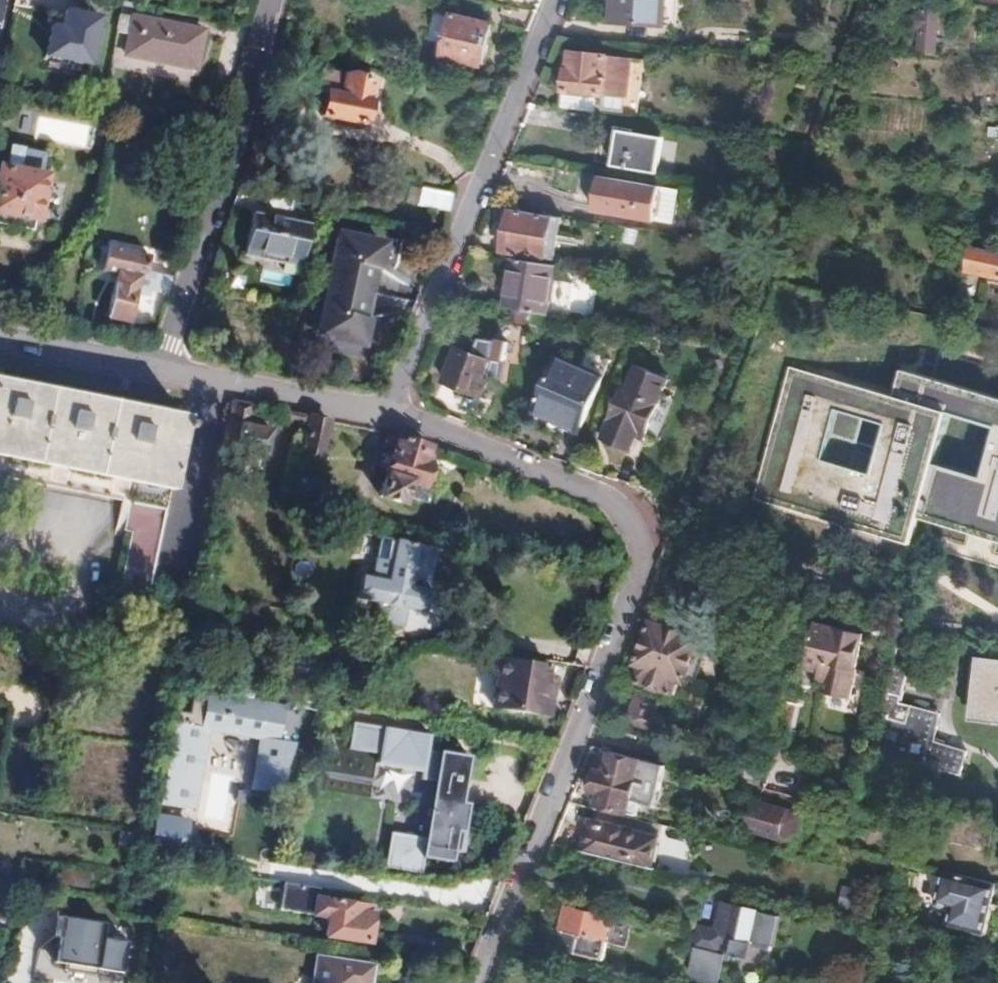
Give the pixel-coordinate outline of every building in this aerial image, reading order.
[(608,18),(608,23),(656,26),(657,23),(659,0),(610,0),(608,18)] [(196,29),(67,5),(62,36),(94,43),(97,28),(124,32),(120,53),(189,66),(196,29)] [(938,13),(923,12),(920,51),(934,53),(938,13)] [(490,25),(449,16),(444,45),(438,44),(436,52),(441,53),(441,57),(480,66),(490,25)] [(564,72),(559,109),(599,115),(601,98),(625,101),(630,60),(568,54),(566,72),(564,72)] [(375,81),(323,70),(318,92),(325,94),(319,116),(364,126),(375,81)] [(652,172),(658,135),(616,128),(610,165),(652,172)] [(41,180),(45,157),(3,148),(0,169),(0,172),(41,180)] [(41,180),(0,172),(0,228),(28,234),(31,220),(33,220),(41,180)] [(679,188),(597,175),(591,209),(674,223),(679,188)] [(416,191),(413,207),(446,214),(449,197),(416,191)] [(291,202),(268,197),(265,209),(288,214),(291,202)] [(559,218),(507,210),(500,252),(553,261),(559,218)] [(307,227),(252,215),(243,254),(262,258),(264,261),(280,264),(284,262),(300,266),(307,227)] [(396,242),(344,231),(321,343),(372,353),(377,326),(413,321),(419,293),(389,274),(396,242)] [(969,246),(953,243),(950,259),(966,262),(969,246)] [(969,246),(966,262),(965,271),(997,278),(997,252),(969,246)] [(100,252),(97,269),(116,271),(141,276),(144,260),(100,252)] [(552,266),(509,259),(501,308),(544,316),(552,266)] [(146,290),(166,293),(170,281),(141,276),(116,271),(115,276),(113,276),(102,326),(109,327),(110,321),(125,323),(131,295),(145,297),(146,290)] [(620,337),(609,332),(605,342),(616,346),(620,337)] [(468,351),(454,346),(441,382),(478,398),(493,361),(484,357),(488,349),(472,343),(468,351)] [(604,358),(582,350),(576,365),(553,358),(531,415),(576,430),(604,358)] [(898,368),(890,395),(786,365),(770,422),(798,429),(790,452),(764,445),(748,500),(997,570),(997,397),(898,368)] [(669,381),(638,366),(626,392),(620,390),(599,439),(627,452),(634,438),(643,441),(645,437),(653,441),(672,401),(662,396),(669,381)] [(163,513),(182,420),(0,383),(0,482),(35,489),(116,504),(163,513)] [(249,408),(227,403),(218,451),(261,458),(266,432),(245,428),(249,408)] [(326,423),(308,419),(300,456),(317,460),(326,423)] [(426,448),(383,436),(379,453),(388,456),(382,477),(383,477),(377,498),(397,504),(399,497),(402,483),(422,488),(429,490),(435,468),(421,463),(426,448)] [(296,482),(290,480),(286,495),(292,496),(296,482)] [(402,483),(399,497),(419,503),(422,488),(402,483)] [(163,513),(116,504),(112,533),(126,537),(115,590),(147,595),(163,513)] [(422,570),(429,572),(435,549),(377,536),(368,578),(359,576),(355,598),(373,603),(370,621),(400,627),(403,608),(420,612),(425,590),(419,588),(422,570)] [(425,590),(429,572),(422,570),(419,588),(425,590)] [(896,618),(866,751),(876,754),(906,622),(896,618)] [(697,640),(647,622),(632,664),(637,666),(631,683),(669,697),(673,686),(677,687),(679,681),(682,682),(697,640)] [(863,633),(813,622),(803,666),(818,670),(816,681),(823,682),(821,692),(849,698),(863,633)] [(927,739),(935,708),(894,698),(909,622),(906,622),(876,754),(922,764),(927,739)] [(270,692),(274,673),(261,670),(264,656),(232,650),(229,665),(235,666),(244,668),(243,676),(241,686),(270,692)] [(541,665),(499,658),(496,678),(503,680),(499,704),(512,706),(512,709),(545,715),(550,684),(544,683),(547,669),(546,663),(542,663),(541,665)] [(977,663),(972,704),(997,708),(997,666),(977,663)] [(234,674),(243,676),(244,668),(235,666),(234,674)] [(361,693),(343,690),(341,702),(359,705),(361,693)] [(203,726),(209,696),(189,692),(183,723),(203,726)] [(657,703),(635,695),(629,723),(659,730),(662,716),(656,714),(657,703)] [(262,705),(209,696),(203,726),(212,728),(257,737),(262,705)] [(199,808),(212,728),(203,726),(183,723),(176,722),(163,802),(199,808)] [(423,770),(431,737),(354,723),(353,751),(381,754),(381,764),(423,770)] [(227,735),(222,766),(252,771),(256,740),(227,735)] [(927,739),(922,764),(957,772),(962,747),(927,739)] [(464,755),(435,750),(421,836),(385,830),(380,865),(415,871),(418,855),(446,860),(447,850),(454,851),(462,802),(456,801),(464,755)] [(654,806),(664,765),(608,751),(603,771),(593,769),(588,790),(599,792),(596,806),(628,814),(632,800),(654,806)] [(801,816),(767,808),(761,837),(794,844),(801,816)] [(188,828),(156,821),(149,852),(181,860),(188,828)] [(587,821),(579,851),(651,869),(657,838),(587,821)] [(978,934),(989,884),(935,872),(928,906),(944,910),(940,926),(978,934)] [(314,899),(316,889),(284,884),(279,911),(322,918),(324,901),(314,899)] [(127,930),(129,917),(117,916),(120,899),(106,897),(102,927),(127,930)] [(360,906),(324,901),(322,918),(327,919),(325,936),(366,942),(370,915),(359,913),(360,906)] [(751,926),(754,914),(719,905),(713,930),(720,932),(718,941),(750,948),(752,943),(762,946),(764,935),(754,933),(754,927),(751,926)] [(574,942),(559,939),(551,937),(548,951),(600,963),(612,917),(566,908),(561,928),(576,932),(574,942)] [(769,917),(754,914),(751,926),(754,927),(754,933),(764,935),(769,917)] [(720,932),(713,930),(695,926),(690,947),(716,953),(717,949),(758,960),(762,946),(752,943),(750,948),(718,941),(720,932)] [(561,928),(559,939),(574,942),(576,932),(561,928)] [(320,960),(316,982),(373,982),(375,969),(320,960)]
